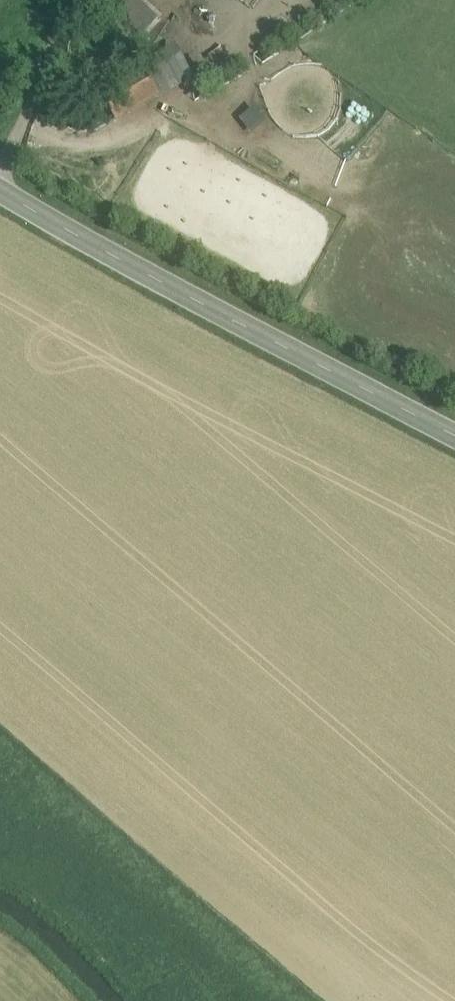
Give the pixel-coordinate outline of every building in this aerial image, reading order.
[(105,10),(138,39),(159,16),(140,0),(114,0),(105,10)] [(145,74),(100,96),(113,121),(156,96),(145,74)]
